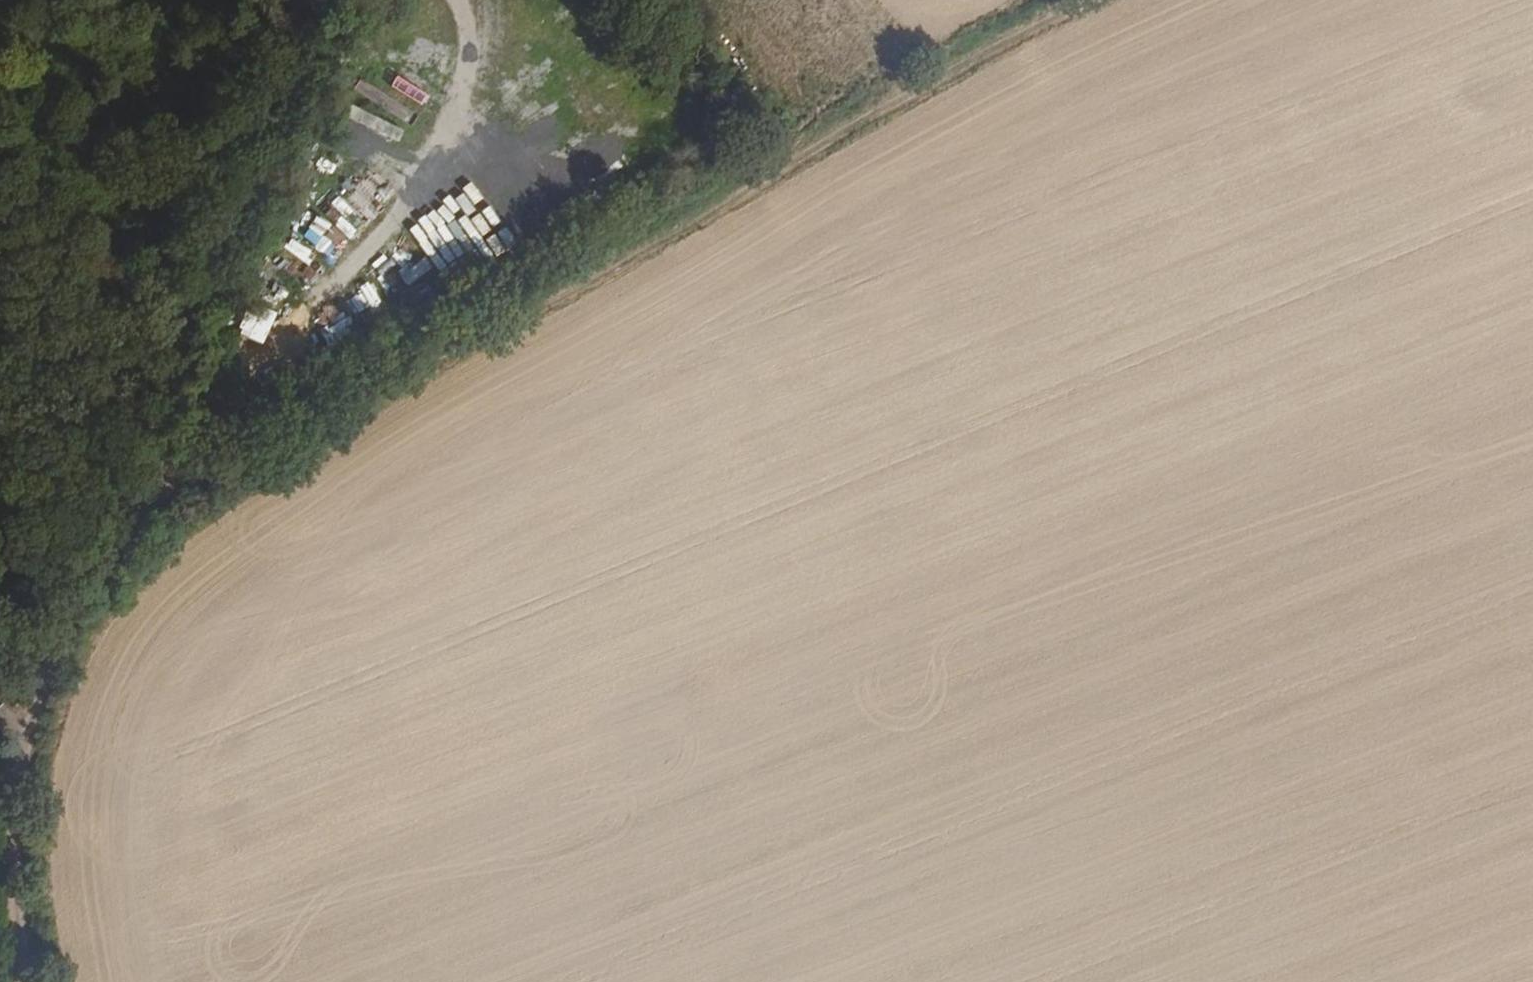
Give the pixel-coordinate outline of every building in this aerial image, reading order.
[(395,155),(402,145),(353,111),(345,122),(395,155)] [(332,196),(323,210),(356,231),(365,217),(332,196)] [(295,304),(306,277),(264,260),(253,286),(295,304)] [(253,309),(238,341),(259,351),(275,319),(253,309)]
